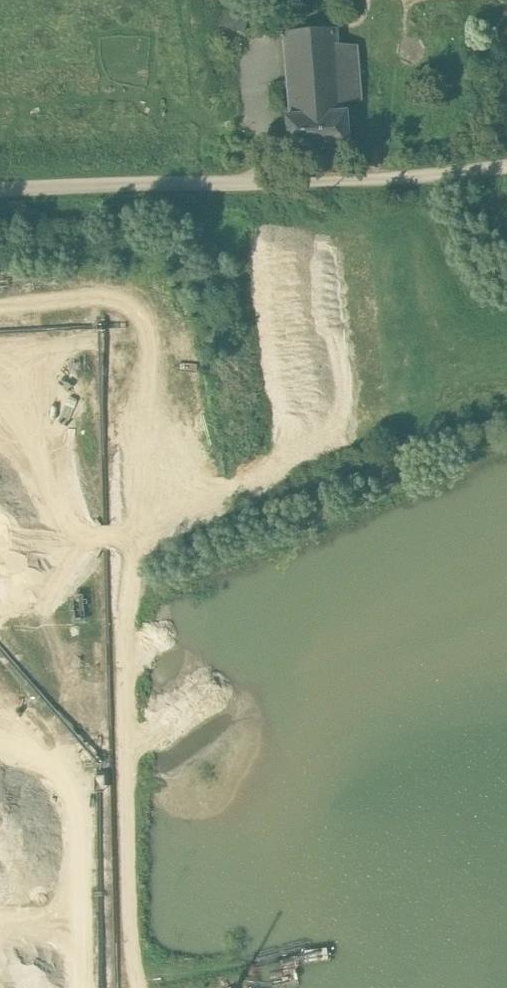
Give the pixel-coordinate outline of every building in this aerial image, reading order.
[(248,18),(228,12),(224,26),(243,32),(248,18)] [(355,41),(337,42),(336,32),(289,34),(291,112),(286,113),(289,148),(350,143),(348,108),(342,108),(341,99),(358,98),(355,41)]
